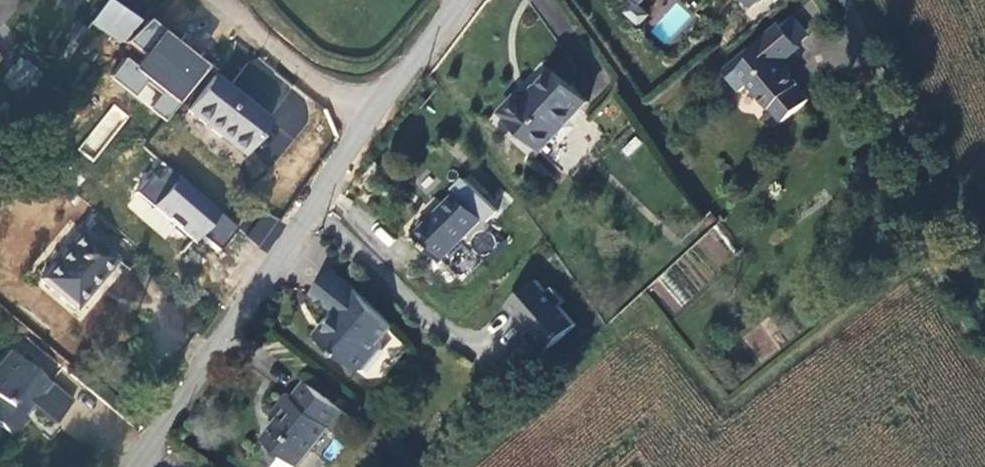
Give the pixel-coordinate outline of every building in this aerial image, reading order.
[(101,31),(123,11),(108,0),(91,24),(101,31)] [(752,10),(764,0),(744,0),(752,10)] [(628,3),(623,17),(642,24),(647,9),(628,3)] [(138,22),(123,11),(101,31),(121,45),(138,22)] [(110,76),(168,122),(213,64),(150,15),(126,46),(130,50),(110,76)] [(795,19),(783,29),(800,49),(811,39),(795,19)] [(77,45),(86,31),(74,24),(65,37),(77,45)] [(783,29),(782,27),(739,62),(744,68),(731,80),(742,94),(751,87),(771,112),(772,111),(784,125),(810,103),(799,89),(800,88),(782,67),(801,51),(800,49),(783,29)] [(744,68),(739,62),(725,73),(731,80),(744,68)] [(589,104),(570,87),(554,72),(529,99),(522,94),(503,114),(544,152),(589,104)] [(271,121),(214,77),(188,112),(244,156),(271,121)] [(92,161),(129,115),(114,103),(77,149),(92,161)] [(160,159),(126,201),(188,252),(200,237),(217,251),(240,224),(160,159)] [(460,193),(416,236),(445,263),(486,219),(460,193)] [(262,212),(247,239),(268,250),(283,224),(262,212)] [(116,259),(83,230),(40,280),(75,309),(116,259)] [(356,292),(333,274),(317,294),(339,313),(319,338),(358,371),(368,370),(385,350),(385,340),(394,328),(356,292)] [(652,293),(678,311),(689,295),(663,278),(652,293)] [(547,293),(538,283),(510,307),(533,333),(528,337),(542,354),(576,325),(560,307),(566,302),(553,288),(547,293)] [(26,421),(21,416),(30,405),(52,424),(72,402),(50,383),(48,386),(10,353),(0,365),(0,429),(11,438),(26,421)] [(264,440),(299,466),(301,466),(330,429),(338,435),(352,419),(306,383),(293,399),(289,396),(274,413),(281,418),(264,440)]
